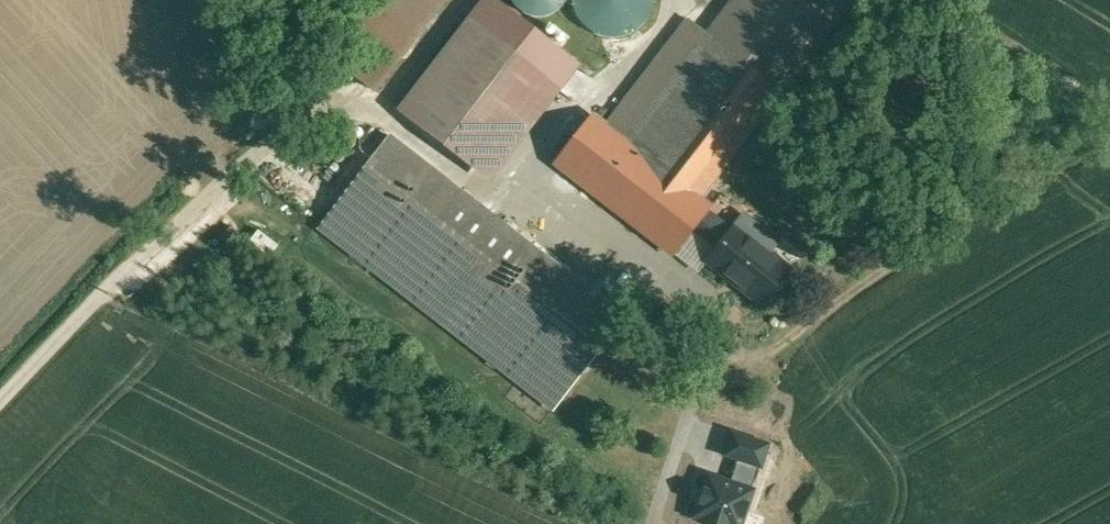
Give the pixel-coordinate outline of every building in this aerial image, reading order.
[(562,7),(568,0),(519,0),(525,6),(534,11),(543,13),(553,11),(562,7)] [(577,15),(587,27),(601,35),(617,37),(632,33),(645,23),(653,8),(653,0),(574,0),(577,15)] [(546,79),(471,21),(401,111),(477,169),(546,79)] [(709,35),(626,141),(593,116),(557,162),(675,254),(693,231),(708,211),(712,207),(700,198),(783,92),(709,35)] [(382,40),(355,75),(376,91),(403,56),(382,40)] [(368,128),(363,152),(376,155),(381,131),(368,128)] [(625,317),(391,136),(344,197),(451,280),(427,310),(554,409),(625,317)] [(791,270),(770,253),(779,242),(766,231),(757,243),(736,226),(733,230),(708,211),(693,231),(718,250),(709,261),(764,305),(791,270)] [(231,225),(217,237),(226,247),(239,234),(231,225)] [(270,257),(278,245),(256,230),(248,242),(270,257)] [(631,349),(620,341),(612,351),(623,359),(631,349)] [(543,421),(551,409),(513,386),(506,398),(543,421)]
